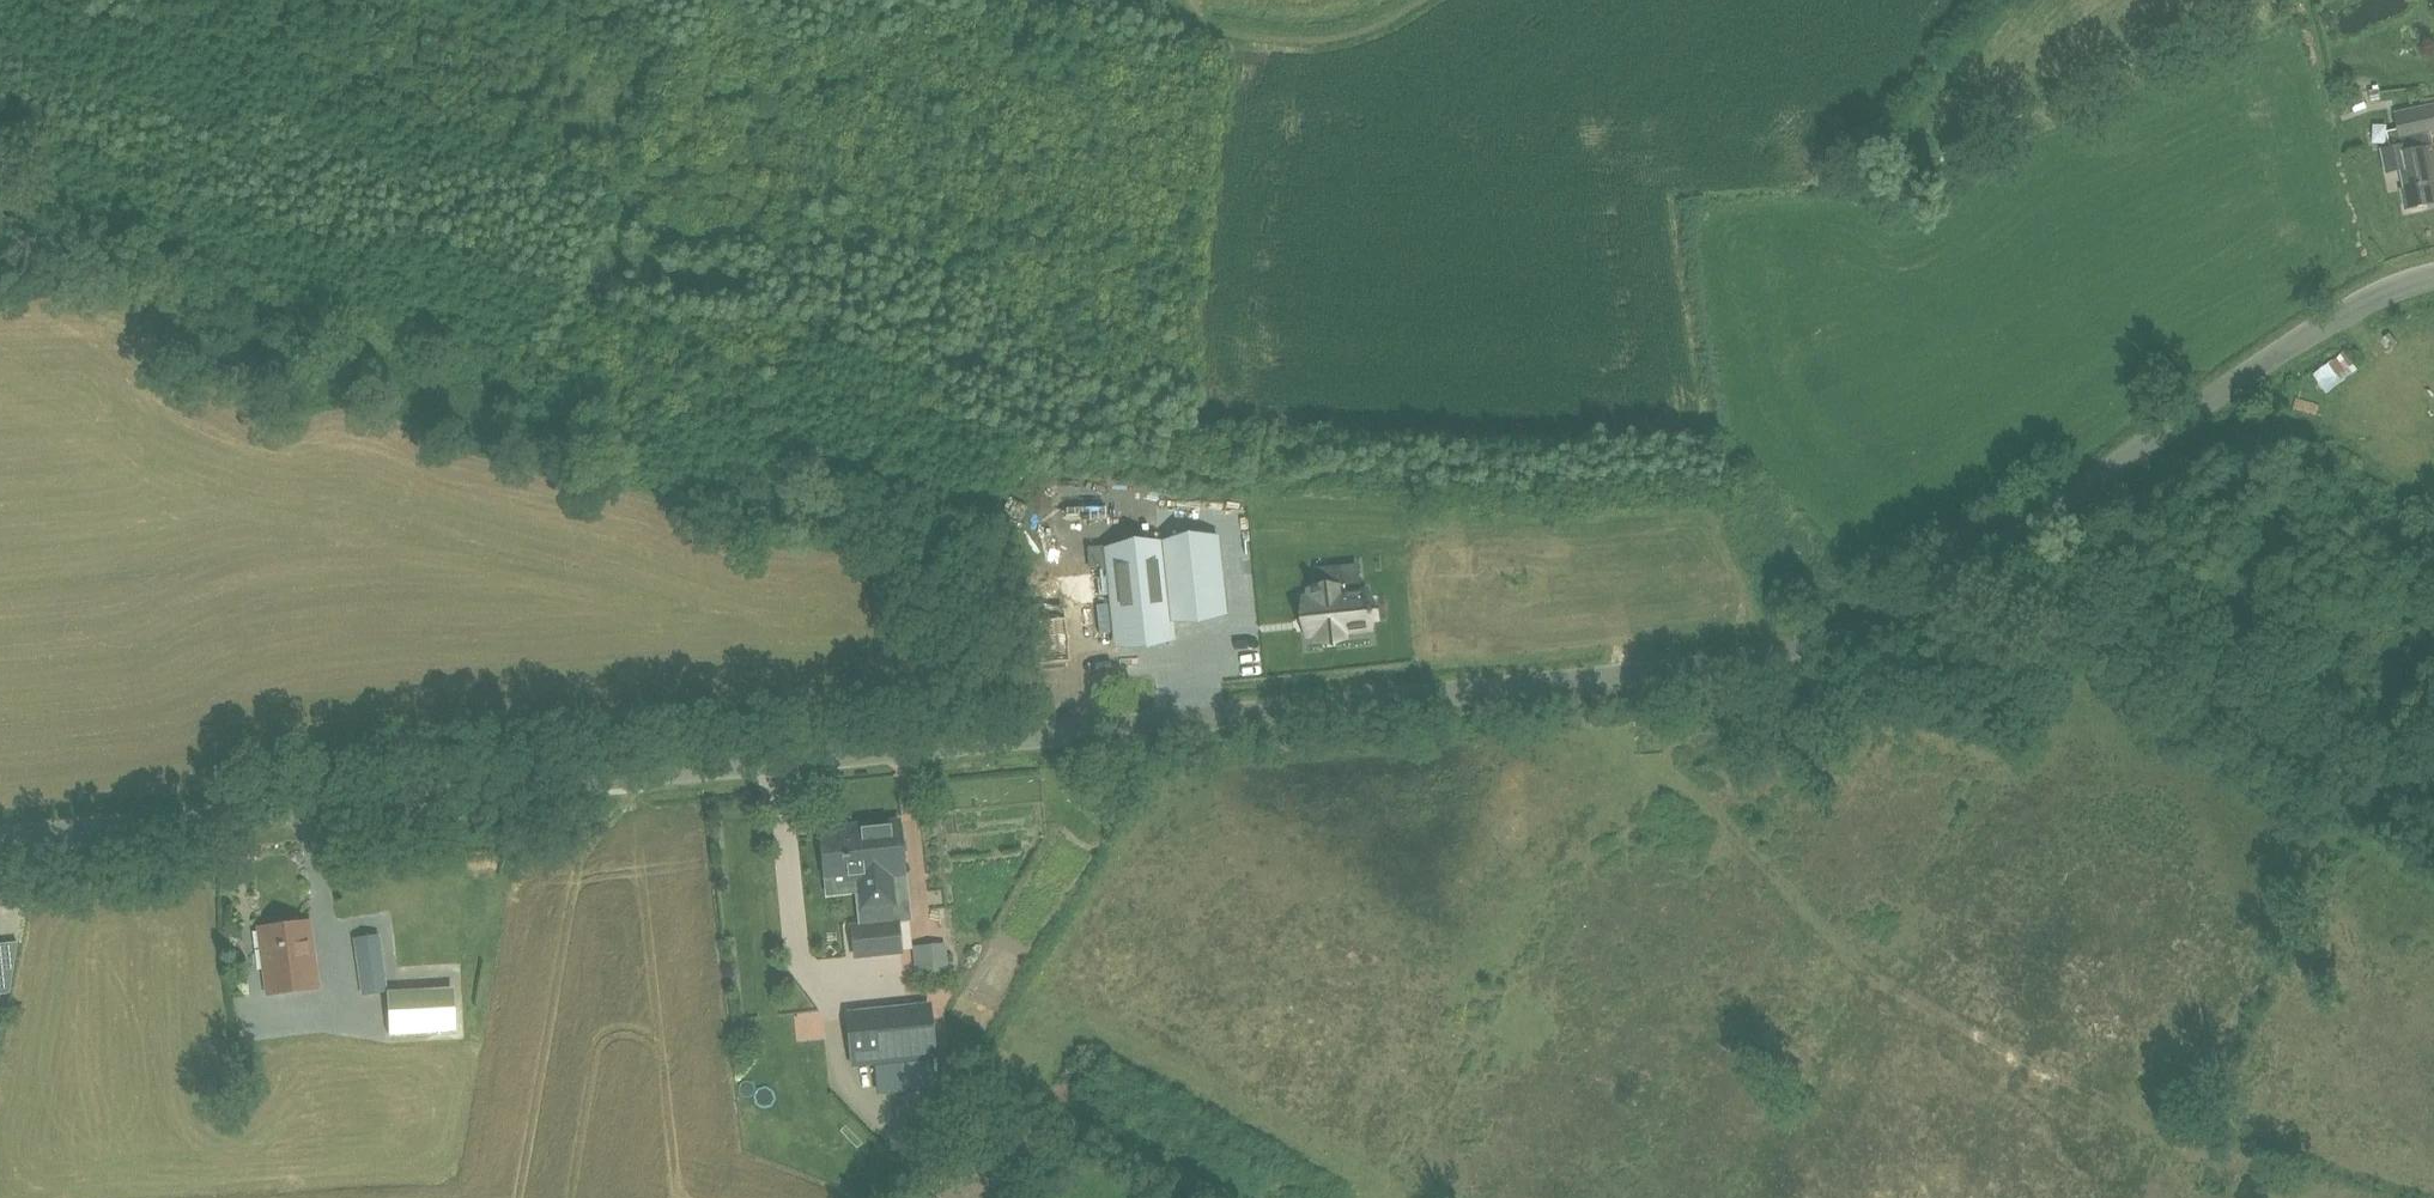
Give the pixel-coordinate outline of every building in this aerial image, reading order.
[(2402,188),(2406,207),(2433,201),(2433,144),(2432,132),(2433,132),(2433,102),(2395,109),(2401,143),(2403,151),(2421,148),(2424,163),(2417,164),(2420,180),(2404,183),(2405,187),(2402,188)] [(2421,148),(2403,151),(2401,143),(2382,146),(2387,170),(2401,167),(2404,183),(2420,180),(2417,164),(2424,163),(2421,148)] [(1223,616),(1214,535),(1088,549),(1090,570),(1108,568),(1117,647),(1172,641),(1169,621),(1223,616)] [(1313,636),(1344,632),(1344,631),(1369,628),(1367,613),(1369,613),(1368,606),(1366,606),(1365,590),(1339,593),(1339,587),(1318,590),(1318,588),(1311,589),(1311,590),(1308,591),(1309,596),(1303,597),(1307,635),(1313,634),(1313,636)] [(821,834),(825,873),(823,874),(825,896),(861,893),(862,905),(892,902),(889,873),(903,872),(901,851),(906,851),(905,840),(897,840),(895,821),(860,824),(860,830),(821,834)] [(269,995),(319,988),(310,922),(260,929),(269,995)] [(363,995),(386,992),(378,935),(354,939),(363,995)] [(945,942),(912,946),(915,974),(948,970),(945,942)] [(0,974),(0,991),(10,990),(13,972),(0,974)] [(846,1013),(851,1061),(934,1052),(929,1004),(846,1013)]
